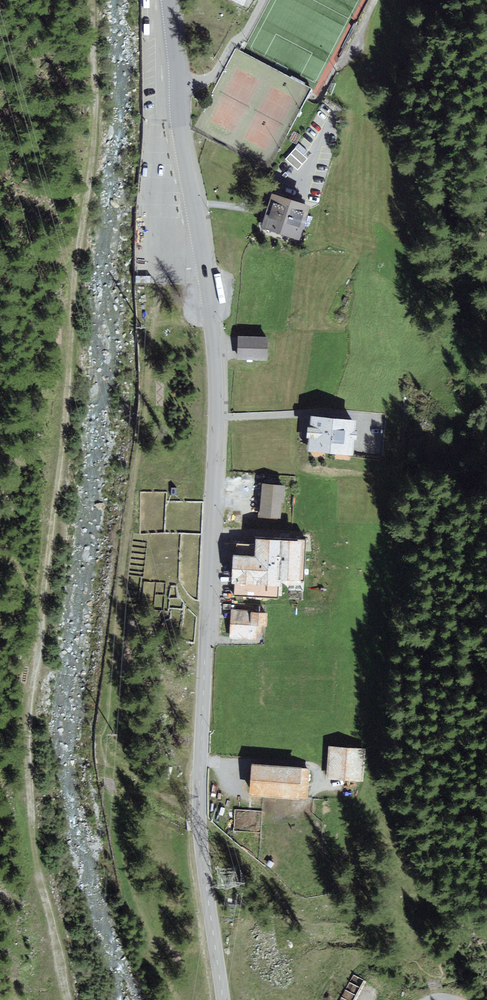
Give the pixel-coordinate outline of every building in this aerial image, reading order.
[(299,168),(309,156),(297,146),(287,158),(299,168)] [(315,208),(279,196),(268,228),(305,240),(315,208)] [(270,338),(240,338),(240,361),(270,361),(270,338)] [(359,420),(317,414),(312,447),(355,452),(359,420)] [(292,484),(265,482),(263,514),(289,516),(292,484)] [(304,543),(236,541),(235,595),(303,597),(304,543)] [(269,611),(233,609),(231,635),(268,637),(269,611)] [(365,748),(330,748),(329,779),(365,779),(365,748)] [(308,766),(255,763),(253,791),(306,794),(308,766)] [(260,814),(235,811),(232,834),(257,837),(260,814)]
